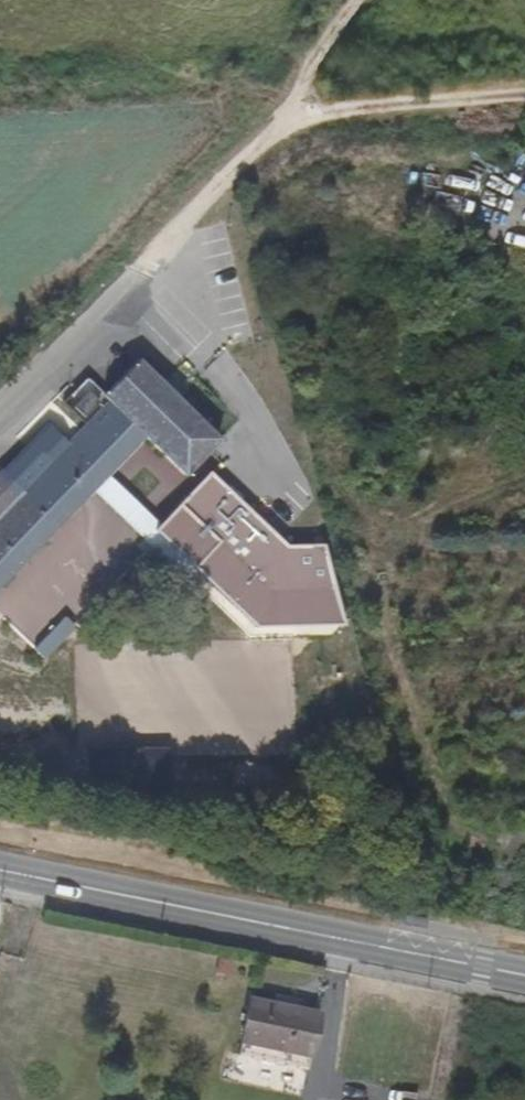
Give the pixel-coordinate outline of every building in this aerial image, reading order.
[(142,359),(106,396),(88,379),(68,399),(89,420),(69,441),(49,422),(0,472),(0,592),(97,492),(111,477),(148,439),(187,476),(201,462),(224,438),(142,359)] [(290,545),(211,473),(163,525),(157,531),(259,625),(333,623),(346,623),(326,545),(290,545)] [(163,525),(111,477),(97,492),(250,636),(333,634),(333,623),(259,625),(157,531),(163,525)] [(91,620),(78,608),(40,646),(54,658),(91,620)] [(244,1004),(238,1053),(314,1062),(319,1012),(244,1004)]
